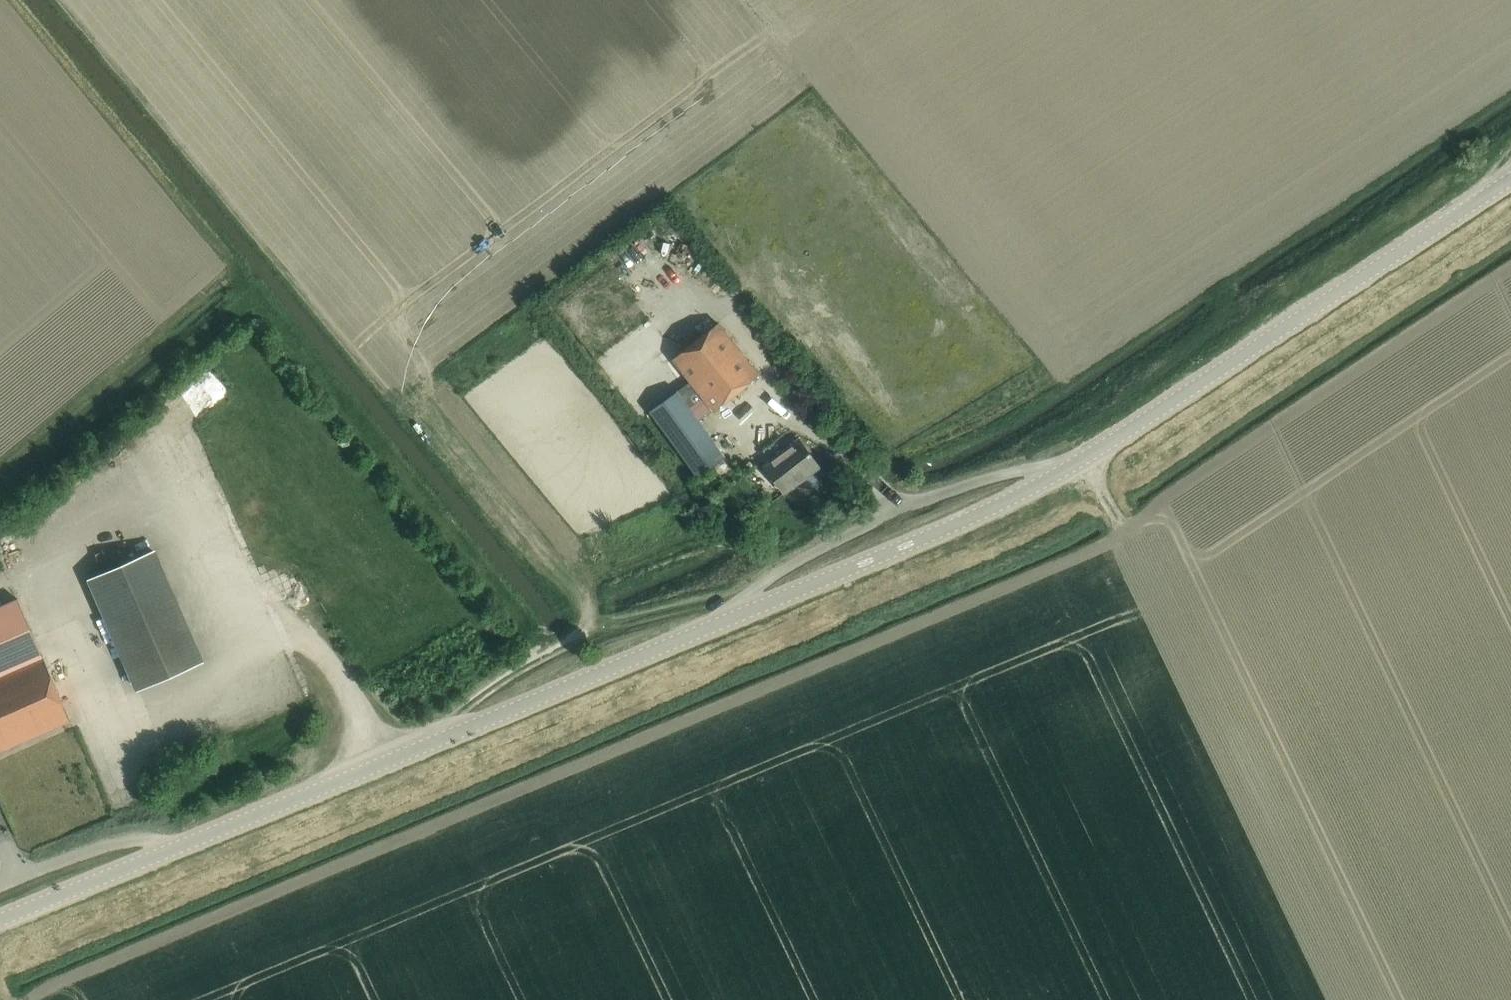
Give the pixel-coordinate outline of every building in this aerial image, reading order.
[(697,475),(724,456),(698,419),(758,374),(717,320),(672,356),(691,380),(652,411),(697,475)] [(784,492),(819,466),(797,437),(762,463),(784,492)] [(138,688),(201,660),(152,550),(89,577),(138,688)] [(43,658),(16,597),(0,604),(0,676),(43,658)] [(69,719),(43,658),(0,676),(0,749),(69,719)] [(235,725),(244,721),(233,699),(224,704),(235,725)]
